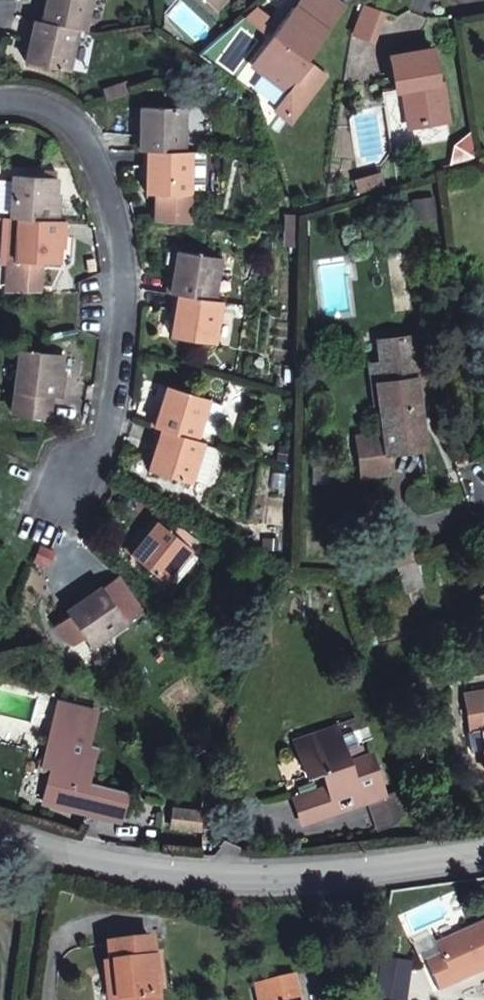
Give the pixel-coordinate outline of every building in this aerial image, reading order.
[(47,10),(39,9),(36,27),(28,26),(26,39),(33,40),(29,67),(70,73),(77,33),(85,33),(91,0),(49,0),(47,10)] [(218,13),(229,0),(203,0),(218,13)] [(312,60),(328,35),(299,13),(281,40),(289,47),(266,79),(293,98),(294,112),(302,116),(331,74),(312,60)] [(257,73),(266,79),(289,47),(281,40),(257,73)] [(436,51),(394,58),(403,97),(407,95),(415,131),(454,121),(447,89),(444,90),(436,51)] [(295,125),(302,116),(294,112),(293,98),(286,107),(295,125)] [(192,155),(187,156),(185,114),(146,115),(146,137),(135,138),(135,156),(144,156),(144,170),(150,170),(152,195),(161,193),(163,213),(198,210),(192,155)] [(9,292),(37,294),(40,269),(56,270),(58,246),(66,246),(67,228),(61,227),(62,209),(59,209),(62,183),(20,178),(20,171),(0,170),(0,212),(16,214),(17,223),(21,223),(18,261),(18,267),(15,267),(11,267),(9,292)] [(9,292),(11,267),(15,267),(18,267),(18,261),(21,223),(17,223),(9,222),(3,288),(3,291),(9,292)] [(222,296),(218,296),(219,257),(180,256),(179,280),(169,279),(169,295),(174,295),(174,306),(178,306),(177,337),(220,338),(222,296)] [(384,381),(389,428),(392,449),(429,446),(426,399),(436,398),(432,372),(422,373),(416,335),(386,339),(389,361),(391,381),(384,381)] [(63,359),(25,354),(18,412),(51,417),(53,401),(67,403),(69,382),(60,382),(63,359)] [(377,383),(384,381),(391,381),(389,361),(373,364),(377,383)] [(214,401),(173,391),(165,416),(157,414),(153,431),(159,433),(155,445),(161,446),(153,472),(200,486),(211,449),(203,446),(214,401)] [(363,473),(394,469),(392,449),(389,428),(358,432),(363,473)] [(179,582),(201,549),(159,522),(152,533),(156,535),(143,556),(179,582)] [(110,646),(136,617),(102,584),(92,594),(96,598),(78,617),(110,646)] [(466,690),(473,730),(483,728),(483,686),(466,690)] [(72,747),(65,774),(59,773),(49,809),(126,828),(133,800),(98,791),(107,757),(95,754),(103,721),(67,710),(58,744),(72,747)] [(65,774),(72,747),(58,744),(51,771),(59,773),(65,774)] [(240,832),(283,822),(281,812),(304,806),(307,816),(328,810),(317,767),(291,773),(285,748),(239,759),(245,785),(264,781),(268,799),(235,807),(240,832)] [(423,816),(414,792),(381,801),(388,826),(423,816)] [(283,822),(307,816),(304,806),(281,812),(283,822)] [(21,893),(34,895),(36,880),(23,877),(21,893)] [(437,932),(440,941),(426,948),(437,977),(483,958),(483,912),(437,932)] [(112,991),(113,999),(157,999),(151,938),(108,943),(110,963),(101,963),(104,992),(112,991)] [(265,987),(268,999),(305,999),(299,978),(265,987)] [(265,987),(255,990),(258,999),(268,999),(265,987)]
